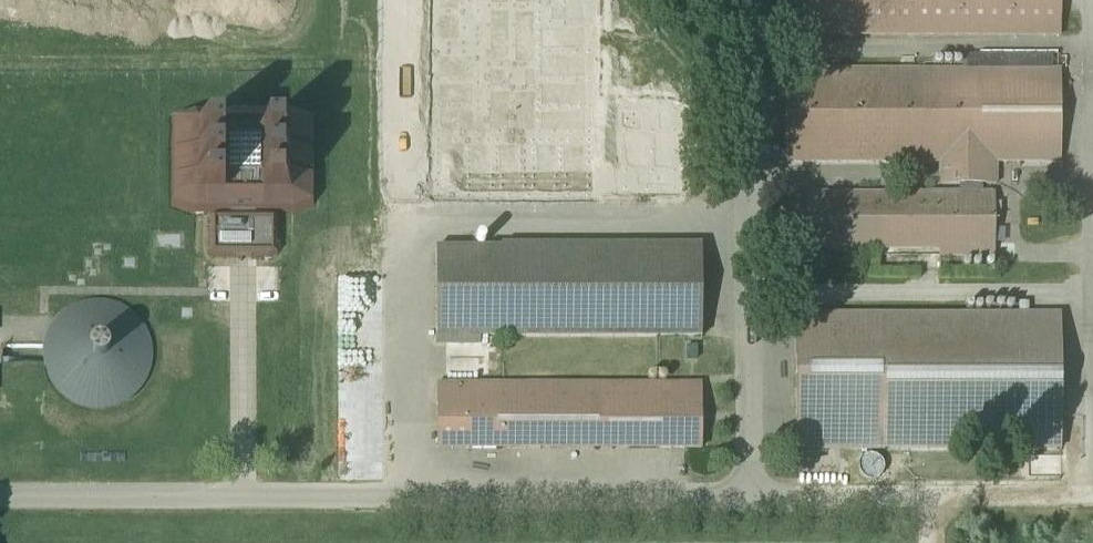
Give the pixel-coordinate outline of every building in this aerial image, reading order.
[(590,192),(590,0),(437,0),(437,192),(590,192)] [(796,35),(1060,35),(1060,0),(795,0),(796,35)] [(1060,163),(1060,70),(785,70),(785,163),(939,162),(939,185),(972,185),(972,193),(785,193),(785,249),(994,249),(994,194),(981,193),(981,185),(995,185),(996,162),(1060,163)] [(251,258),(256,258),(268,258),(277,255),(277,217),(268,214),(258,214),(258,212),(295,213),(313,206),(314,118),(295,112),(258,112),(257,113),(228,114),(228,112),(190,112),(172,118),(172,206),(190,213),(228,213),(228,214),(217,214),(208,217),(208,255),(217,258),(234,258),(234,257),(251,257),(251,258)] [(701,349),(700,248),(435,249),(436,351),(701,349)] [(48,342),(47,346),(47,351),(47,357),(47,361),(48,365),(49,370),(50,374),(52,377),(54,381),(56,385),(59,388),(62,391),(65,394),(68,397),(72,399),(76,401),(80,402),(84,404),(88,405),(92,405),(96,406),(100,406),(105,405),(109,404),(113,403),(117,402),(121,400),(124,398),(128,395),(131,393),(134,390),(137,387),(139,383),(142,380),(144,376),(145,372),(146,368),(148,362),(148,357),(148,353),(148,349),(147,344),(146,340),(145,336),(143,332),(141,329),(139,325),(136,322),(133,319),(130,316),(127,313),(123,311),(119,309),(115,307),(111,306),(107,305),(103,304),(99,304),(95,304),(90,305),(86,305),(82,306),(78,308),(74,310),(71,312),(67,314),(64,317),(61,320),(58,323),(55,326),(53,330),(51,334),(50,338),(48,342)] [(1063,315),(791,311),(795,467),(1063,469),(1063,315)] [(703,383),(435,384),(435,456),(703,458),(703,383)]
